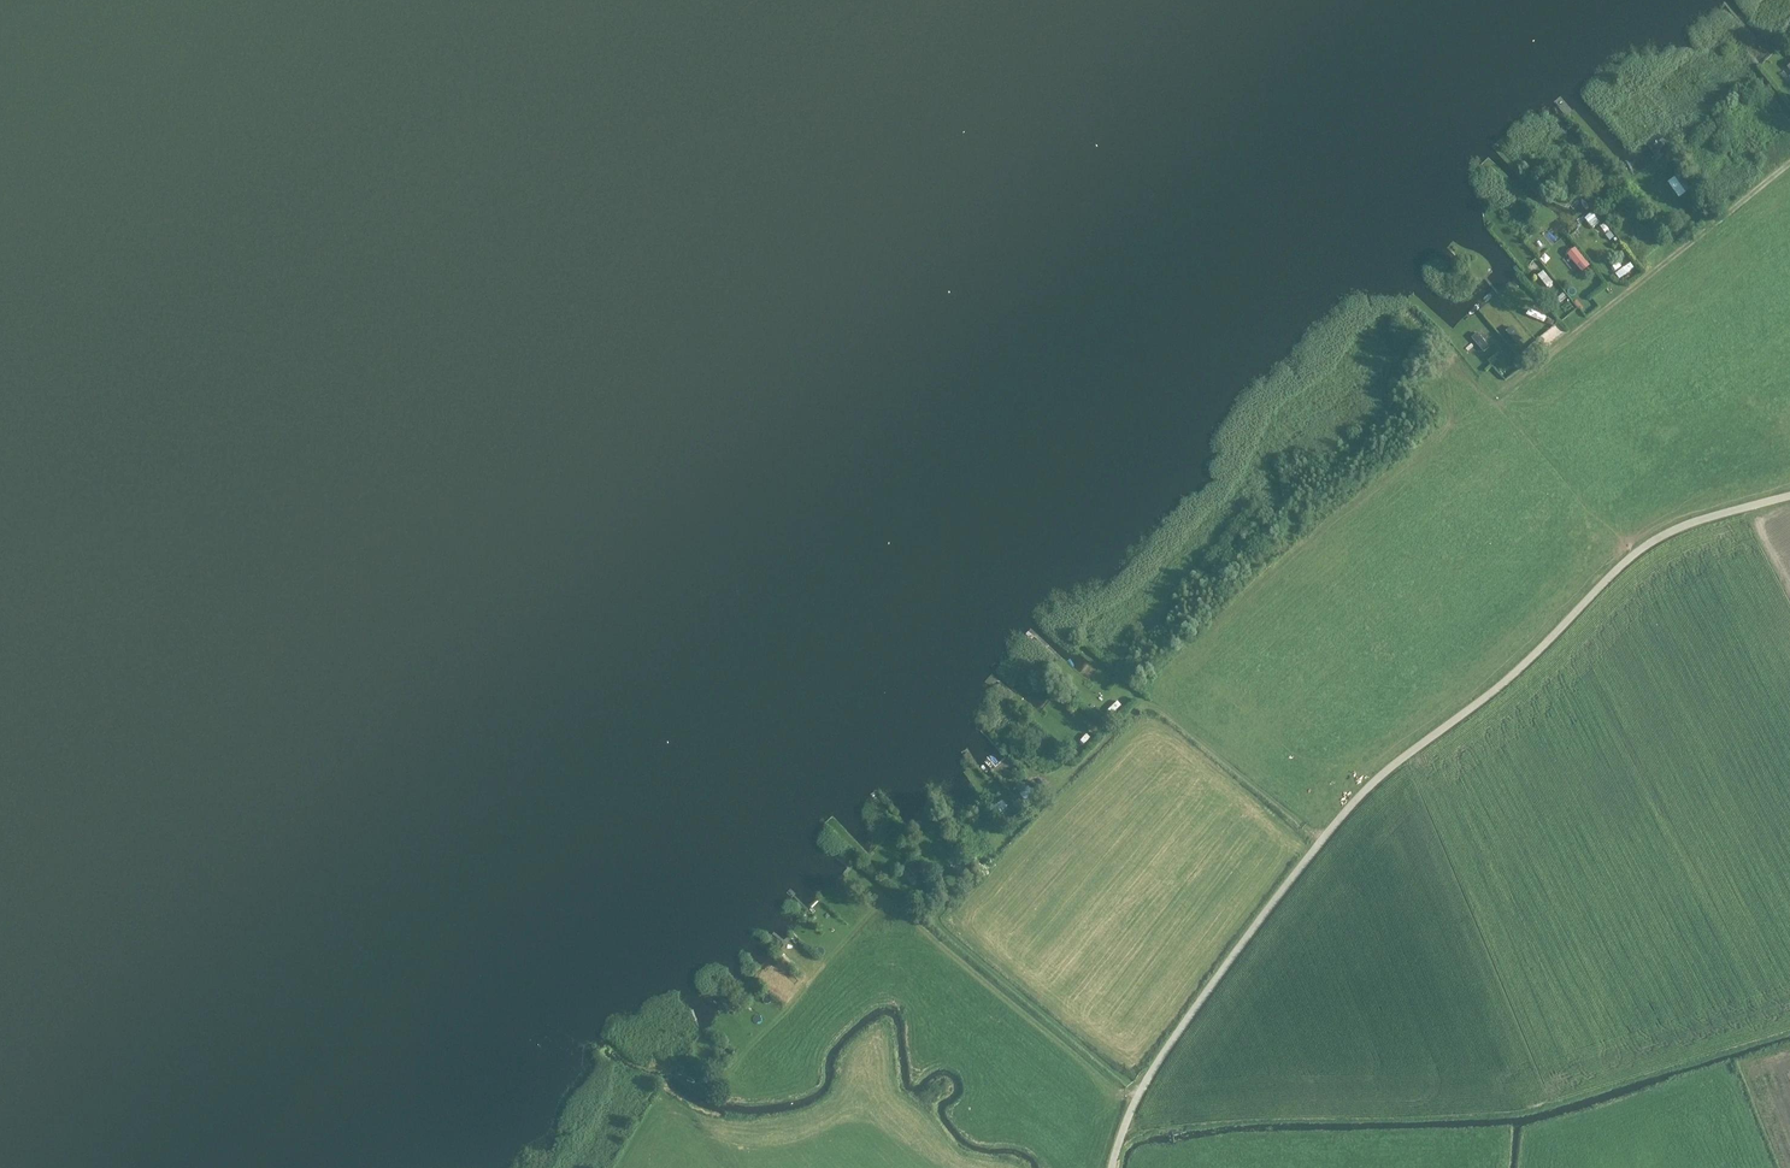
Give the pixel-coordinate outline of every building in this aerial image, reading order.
[(1608,228),(1614,225),(1610,218),(1604,221),(1608,228)] [(1636,258),(1620,269),(1623,274),(1640,264),(1636,258)] [(1549,266),(1543,270),(1551,283),(1557,280),(1549,266)] [(1089,741),(1095,733),(1090,729),(1084,737),(1089,741)] [(1070,754),(1077,761),(1082,756),(1074,749),(1070,754)] [(1032,796),(1040,791),(1034,782),(1026,787),(1032,796)] [(917,872),(924,870),(922,860),(914,862),(917,872)] [(912,907),(915,904),(909,899),(906,902),(912,907)]
